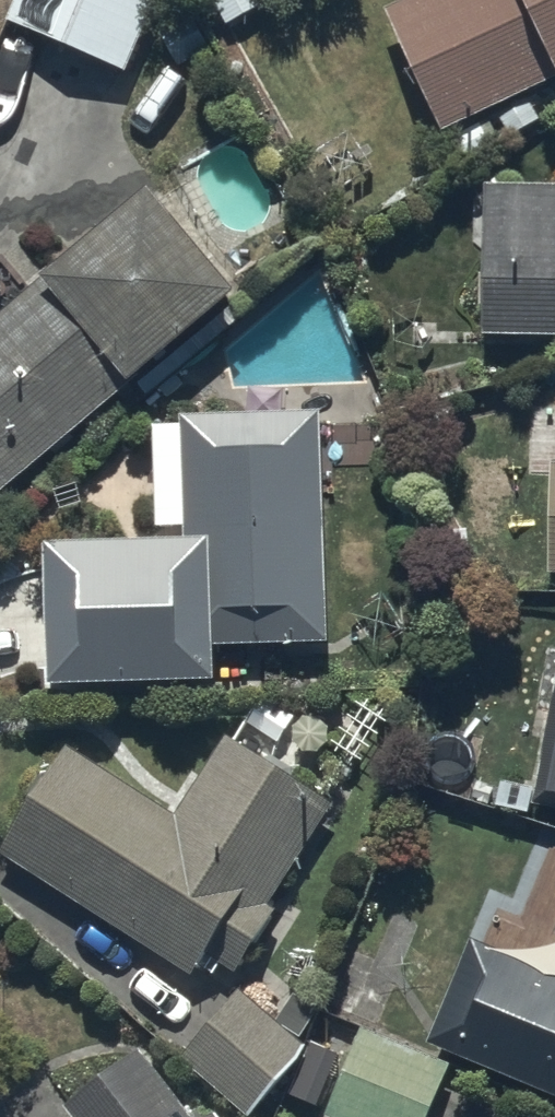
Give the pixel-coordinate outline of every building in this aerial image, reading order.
[(4,18),(125,69),(154,0),(12,0),(4,18)] [(384,6),(441,130),(554,77),(554,0),(396,0),(384,6)] [(483,180),(480,329),(554,331),(554,181),(483,180)] [(234,295),(146,187),(0,312),(0,496),(234,295)] [(182,524),(182,542),(45,545),(48,688),(211,684),(211,643),(326,641),(321,410),(180,413),(181,422),(151,423),(153,525),(182,524)] [(532,795),(554,800),(554,683),(532,795)] [(63,745),(0,846),(0,861),(192,981),(205,961),(235,976),(274,914),(266,910),(331,806),(223,738),(174,815),(63,745)] [(472,941),(428,1042),(554,1098),(554,977),(472,941)] [(237,985),(173,1060),(240,1116),(248,1116),(309,1046),(237,985)] [(360,1027),(327,1116),(428,1116),(449,1060),(360,1027)] [(141,1052),(60,1112),(64,1116),(189,1116),(141,1052)]
